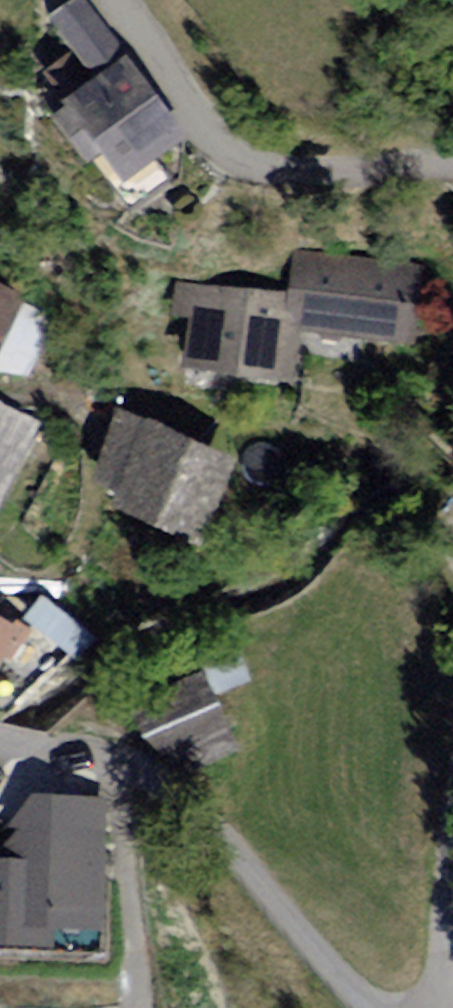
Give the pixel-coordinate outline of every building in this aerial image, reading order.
[(128,66),(86,13),(57,36),(99,89),(128,66)] [(201,155),(139,76),(70,134),(98,169),(110,160),(142,201),(201,155)] [(417,273),(304,263),(300,304),(298,328),(411,338),(417,273)] [(300,304),(181,292),(177,328),(199,330),(193,381),(293,393),(298,328),(300,304)] [(0,295),(0,367),(25,305),(0,295)] [(0,417),(0,503),(33,432),(0,417)] [(242,466),(123,421),(104,492),(131,521),(211,553),(242,466)] [(23,639),(0,687),(0,719),(29,719),(95,645),(50,606),(23,639)] [(23,639),(0,626),(0,687),(23,639)] [(230,641),(197,655),(218,702),(251,687),(230,641)] [(203,684),(137,711),(168,788),(234,761),(203,684)] [(0,870),(0,953),(109,958),(106,807),(45,804),(0,870)]
